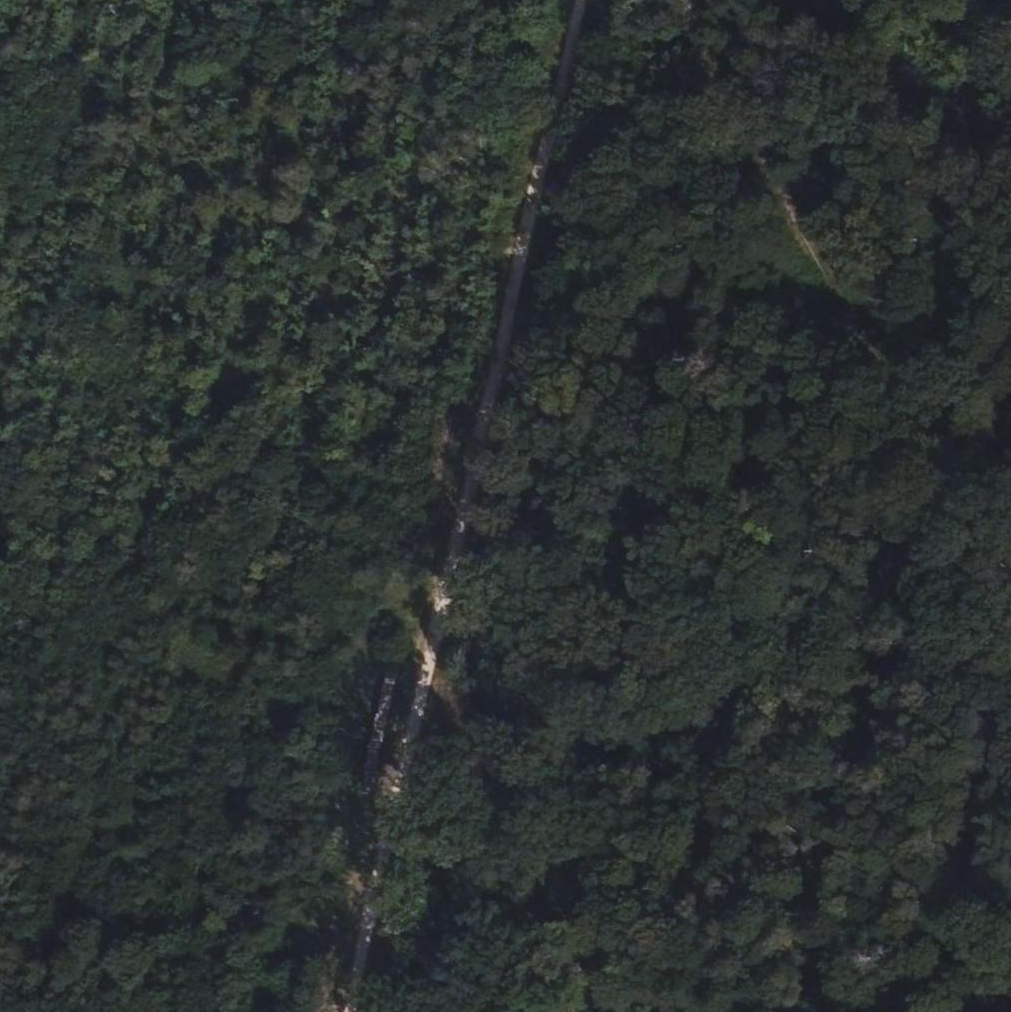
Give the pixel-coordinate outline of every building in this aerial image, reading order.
[(367,744),(388,744),(389,695),(368,695),(367,744)]
